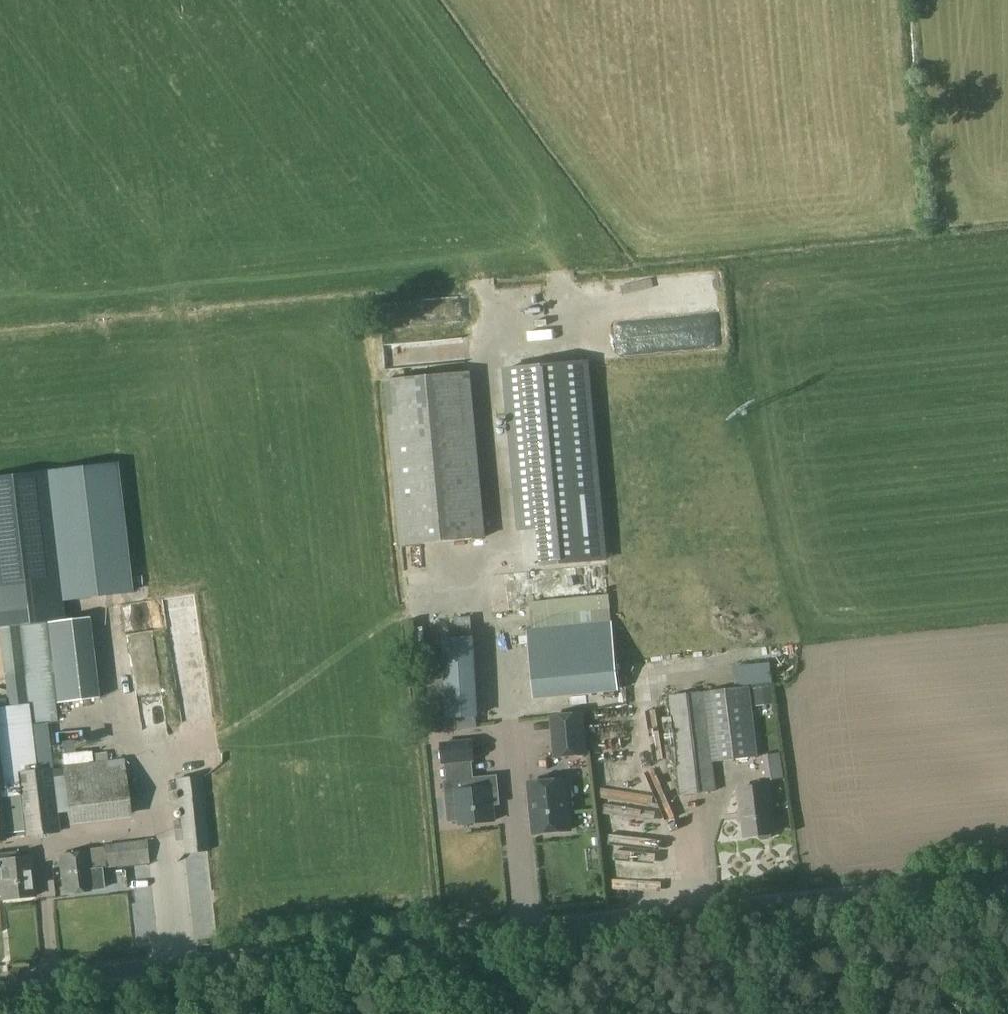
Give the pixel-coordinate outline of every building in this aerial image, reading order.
[(586,362),(526,367),(544,565),(604,560),(586,362)] [(469,372),(388,380),(404,548),(486,540),(469,372)] [(167,423),(102,428),(119,585),(185,576),(167,423)] [(27,436),(44,595),(119,585),(102,428),(27,436)] [(532,611),(533,624),(612,619),(611,592),(520,597),(521,612),(532,611)] [(57,703),(98,697),(88,619),(47,624),(0,629),(0,640),(14,751),(33,749),(29,723),(59,720),(57,703)] [(458,715),(475,714),(471,619),(454,619),(455,641),(446,641),(447,656),(426,657),(428,716),(442,715),(458,715)] [(534,695),(617,687),(611,624),(528,632),(534,695)] [(773,655),(753,658),(756,678),(776,675),(773,655)] [(659,678),(642,678),(642,695),(660,694),(659,678)] [(709,691),(716,759),(757,754),(750,687),(709,691)] [(720,790),(716,759),(709,691),(673,695),(684,794),(720,790)] [(581,713),(551,716),(556,757),(585,754),(581,713)] [(458,715),(442,715),(442,723),(458,722),(458,715)] [(442,746),(443,765),(473,762),(470,744),(442,746)] [(780,753),(762,755),(767,781),(784,778),(780,753)] [(70,820),(131,814),(125,763),(65,769),(70,820)] [(0,783),(0,837),(7,836),(6,833),(58,828),(52,770),(20,773),(22,794),(2,796),(0,783)] [(186,860),(210,858),(204,778),(178,780),(186,860)] [(570,831),(565,780),(528,783),(533,834),(570,831)] [(746,837),(776,832),(770,785),(739,789),(746,837)] [(490,787),(459,790),(462,826),(494,822),(490,787)] [(106,865),(148,861),(146,843),(104,846),(106,865)] [(104,849),(90,851),(58,854),(62,893),(90,890),(104,888),(101,868),(106,867),(104,849)] [(15,852),(0,853),(0,886),(1,899),(35,896),(32,865),(22,866),(21,857),(15,857),(15,852)]
